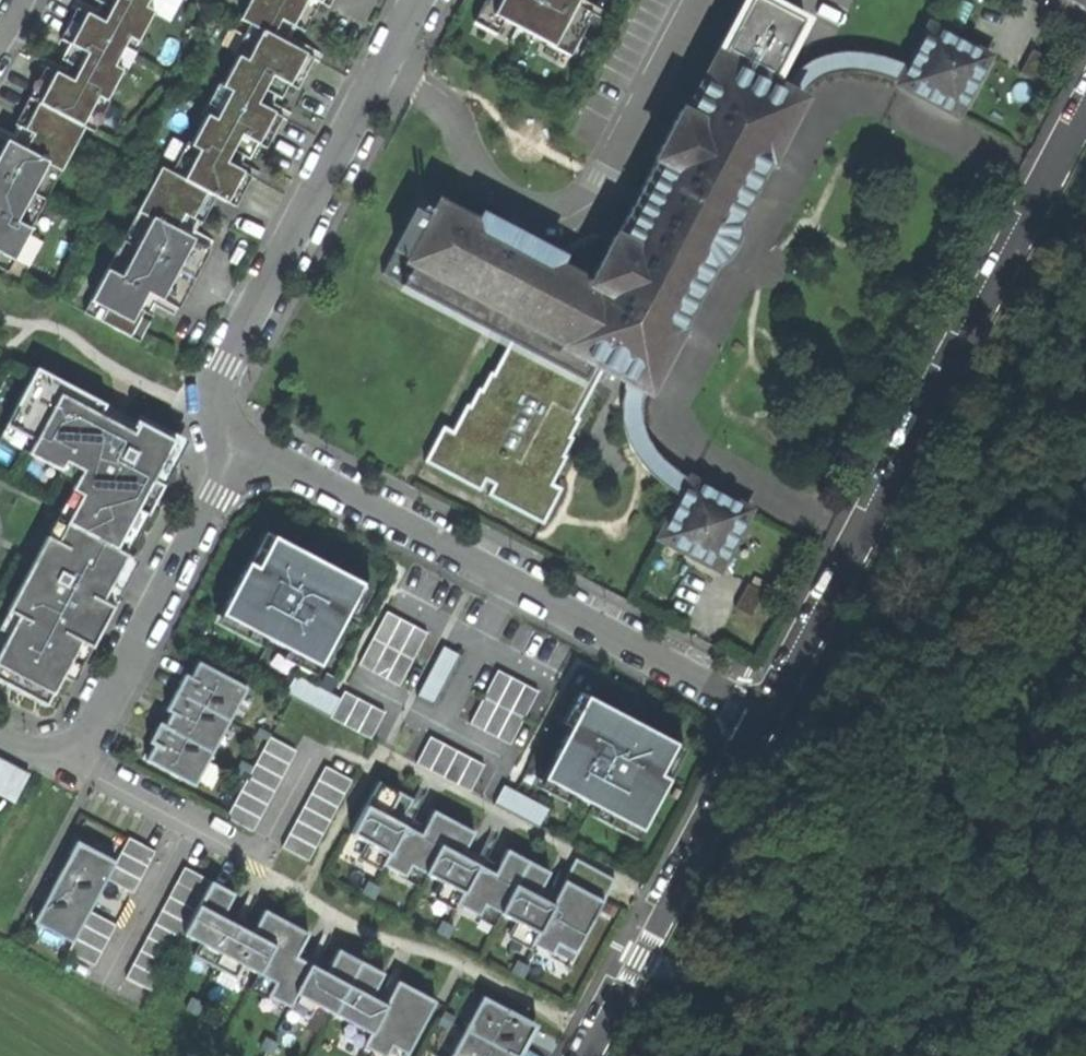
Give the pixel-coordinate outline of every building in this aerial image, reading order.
[(40,105),(82,127),(98,96),(108,102),(124,71),(116,66),(130,39),(138,43),(154,13),(146,9),(150,0),(118,0),(106,24),(96,19),(88,15),(72,46),(89,55),(75,83),(66,78),(57,74),(40,105)] [(96,19),(106,24),(118,0),(97,0),(96,3),(103,6),(96,19)] [(146,9),(154,13),(158,15),(166,0),(150,0),(146,9)] [(250,27),(263,33),(274,39),(283,21),(295,28),(309,0),(253,0),(246,12),(241,22),(250,27)] [(312,0),(309,0),(295,28),(283,21),(274,39),(306,55),(290,86),(299,90),(314,61),(321,64),(325,57),(291,40),(294,35),(297,29),(306,34),(315,15),(321,4),(312,0)] [(602,363),(628,377),(622,391),(619,404),(621,420),(625,435),(634,453),(645,467),(656,478),(679,494),(657,534),(716,565),(747,507),(689,478),(675,469),(662,458),(651,446),(643,432),(640,418),(639,402),(644,385),(675,330),(674,327),(708,264),(713,262),(721,257),(726,249),(729,243),(732,236),(731,222),(767,156),(770,156),(785,127),(799,99),(810,84),(823,77),(838,72),(855,72),(873,74),(899,83),(956,113),(987,55),(929,25),(907,66),(883,56),(867,53),(849,51),(826,54),(807,60),(793,71),(781,88),(769,82),(803,20),(766,0),(747,0),(688,113),(680,109),(655,155),(655,159),(635,198),(616,232),(614,233),(589,280),(587,278),(437,202),(418,194),(393,246),(408,253),(406,259),(602,363)] [(494,14),(501,0),(484,0),(481,7),(473,21),(496,34),(504,19),(494,14)] [(494,14),(504,19),(552,45),(576,0),(501,0),(494,14)] [(584,0),(576,0),(552,45),(570,55),(586,25),(593,13),(602,18),(605,11),(584,0)] [(61,41),(72,46),(88,15),(78,10),(61,41)] [(235,55),(239,57),(248,62),(263,33),(250,27),(235,55)] [(200,153),(186,182),(208,193),(218,198),(229,204),(244,174),(227,165),(241,137),(259,146),(275,113),(258,105),(272,77),(290,86),(306,55),(274,39),(263,33),(248,62),(239,57),(223,88),(232,93),(217,122),(207,117),(191,148),(200,153)] [(141,45),(138,43),(130,39),(116,66),(124,71),(127,72),(141,45)] [(72,66),(66,78),(75,83),(89,55),(72,46),(68,55),(64,62),(72,66)] [(1048,61),(1031,52),(1020,73),(1036,82),(1048,61)] [(47,68),(30,100),(40,105),(57,74),(47,68)] [(286,94),(290,86),(272,77),(258,105),(275,113),(259,146),(268,150),(283,120),(290,124),(294,115),(274,105),(278,97),(283,100),(286,94)] [(203,115),(207,117),(217,122),(232,93),(223,88),(218,86),(203,115)] [(111,103),(108,102),(98,96),(82,127),(85,128),(95,133),(111,103)] [(0,129),(0,139),(8,143),(26,152),(35,136),(26,132),(40,105),(30,100),(17,126),(20,128),(18,133),(16,137),(0,129)] [(35,136),(26,152),(49,164),(63,171),(81,136),(85,128),(82,127),(40,105),(26,132),(35,136)] [(250,161),(259,146),(241,137),(227,165),(244,174),(229,204),(236,208),(251,179),(258,183),(262,175),(242,165),(244,162),(245,159),(250,161)] [(8,143),(0,139),(0,159),(8,143)] [(8,143),(0,159),(0,252),(16,261),(33,228),(19,221),(49,164),(26,152),(8,143)] [(63,171),(49,164),(19,221),(33,228),(63,171)] [(139,213),(153,221),(176,232),(179,226),(185,215),(194,220),(208,193),(186,182),(161,169),(156,180),(139,213)] [(218,198),(208,193),(194,220),(198,222),(204,225),(218,198)] [(139,213),(123,243),(138,250),(153,221),(139,213)] [(196,227),(198,222),(194,220),(185,215),(179,226),(193,233),(196,227)] [(176,232),(153,221),(138,250),(123,279),(108,272),(93,302),(109,310),(133,323),(139,311),(148,294),(163,301),(194,241),(176,232)] [(215,244),(193,233),(179,226),(176,232),(194,241),(163,301),(148,294),(139,311),(144,314),(150,317),(152,312),(155,306),(177,317),(215,244)] [(138,250),(123,243),(108,272),(123,279),(138,250)] [(16,261),(0,252),(0,269),(9,274),(16,261)] [(86,315),(103,323),(109,310),(93,302),(86,315)] [(131,338),(144,314),(139,311),(133,323),(109,310),(103,323),(131,338)] [(491,496),(543,525),(561,491),(551,485),(565,461),(562,459),(572,441),(569,439),(578,422),(574,421),(599,375),(589,369),(581,383),(512,346),(495,377),(492,375),(482,392),(480,391),(470,408),(468,406),(453,432),(446,428),(426,463),(482,494),(487,484),(495,489),(491,496)] [(7,429),(37,445),(63,397),(100,416),(106,405),(38,369),(7,429)] [(0,658),(0,667),(55,695),(64,679),(83,643),(94,649),(115,609),(103,603),(128,555),(117,550),(174,442),(142,425),(136,435),(131,433),(100,416),(63,397),(37,445),(31,456),(62,472),(67,462),(84,472),(77,486),(74,491),(84,497),(59,544),(49,539),(37,562),(10,613),(21,619),(0,658)] [(137,422),(106,405),(100,416),(131,433),(137,422)] [(137,422),(131,433),(136,435),(142,425),(174,442),(117,550),(128,555),(188,443),(140,417),(137,422)] [(1,440),(31,456),(37,445),(7,429),(1,440)] [(69,482),(77,486),(84,472),(67,462),(62,472),(59,477),(69,482)] [(74,491),(49,539),(59,544),(84,497),(74,491)] [(221,613),(318,665),(363,583),(273,535),(256,566),(248,562),(221,613)] [(140,562),(128,555),(103,603),(115,609),(140,562)] [(763,593),(748,585),(736,607),(751,615),(763,593)] [(399,686),(427,633),(387,612),(359,665),(399,686)] [(21,619),(10,613),(0,631),(0,658),(21,619)] [(75,685),(94,649),(83,643),(64,679),(75,685)] [(417,696),(434,705),(460,657),(443,648),(417,696)] [(193,786),(243,688),(190,661),(140,759),(193,786)] [(55,695),(0,667),(0,682),(48,708),(55,695)] [(510,744),(538,691),(498,670),(470,723),(510,744)] [(330,718),(340,699),(296,675),(286,694),(330,718)] [(385,712),(344,691),(340,699),(330,718),(370,739),(385,712)] [(586,696),(543,778),(641,830),(668,778),(658,773),(675,743),(586,696)] [(296,751),(269,737),(227,818),(253,831),(296,751)] [(484,765),(431,737),(416,764),(470,792),(484,765)] [(15,803),(29,776),(0,761),(0,795),(15,803)] [(351,781),(325,768),(282,848),(309,862),(351,781)] [(365,806),(350,833),(366,842),(360,853),(404,877),(410,866),(440,882),(434,893),(478,916),(484,905),(515,922),(557,944),(575,954),(615,880),(575,858),(557,892),(550,888),(547,892),(555,896),(551,904),(536,896),(549,872),(506,849),(493,873),(480,866),(484,858),(478,855),(474,863),(461,856),(473,833),(432,811),(420,834),(399,823),(403,817),(410,821),(413,816),(406,812),(412,799),(378,781),(365,806)] [(550,810),(504,786),(495,805),(540,828),(550,810)] [(116,861),(106,879),(132,893),(155,851),(128,837),(116,861)] [(106,879),(116,861),(76,840),(33,922),(72,943),(89,911),(106,879)] [(184,867),(167,899),(125,977),(152,991),(182,934),(210,881),(184,867)] [(210,881),(182,934),(199,943),(192,955),(235,978),(242,966),(274,982),(267,996),(288,1007),(309,1018),(316,1006),(348,1023),(342,1035),(359,1044),(381,1055),(386,1055),(391,1046),(407,1054),(435,1001),(397,980),(390,993),(382,989),(379,994),(387,999),(384,1005),(370,998),(383,973),(338,949),(325,973),(313,966),(317,959),(312,956),(308,963),(295,957),(308,933),(264,910),(251,933),(239,927),(243,919),(237,916),(233,924),(221,917),(234,894),(210,881)] [(67,951),(93,965),(115,925),(89,911),(72,943),(67,951)] [(482,998),(450,1055),(520,1055),(535,1027),(482,998)]
